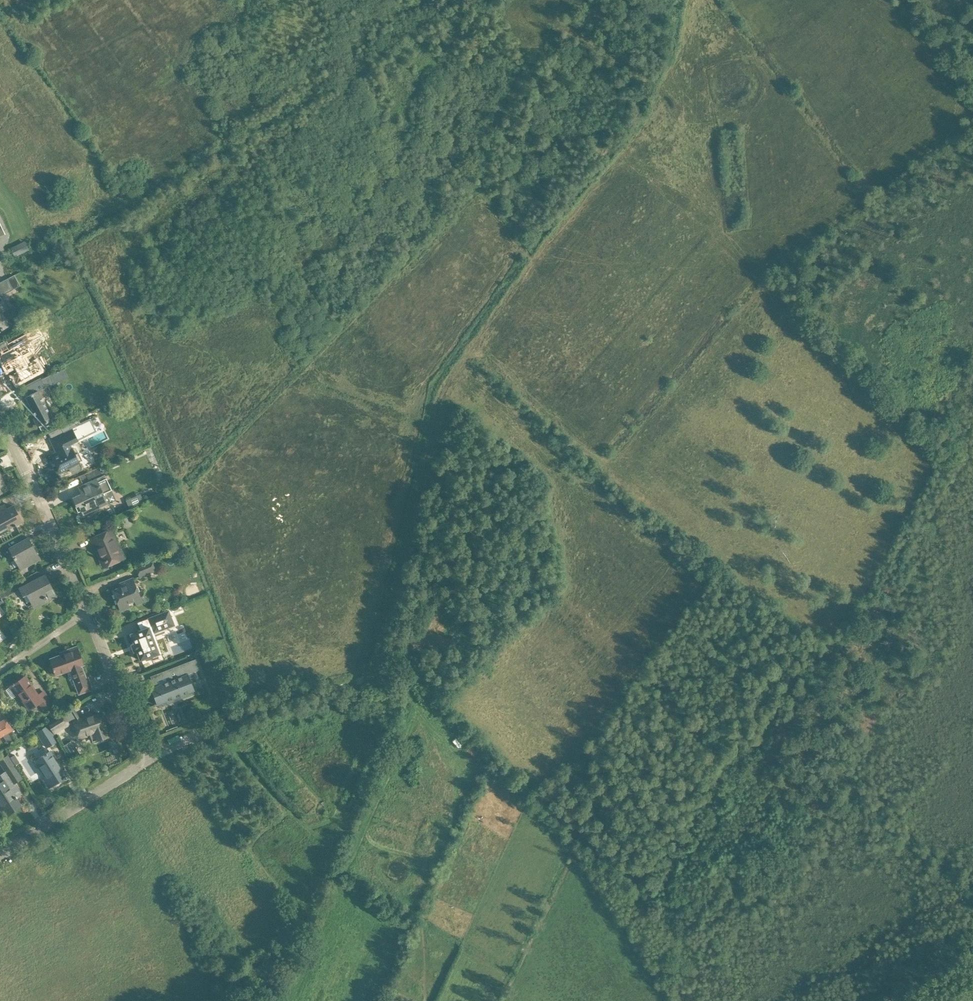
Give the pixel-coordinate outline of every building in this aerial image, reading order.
[(25,240),(10,248),(15,257),(29,250),(25,240)] [(8,278),(0,282),(0,293),(1,295),(20,285),(14,275),(8,278)] [(0,302),(0,329),(1,329),(4,328),(3,327),(8,325),(1,311),(7,308),(3,301),(0,302)] [(12,351),(0,357),(5,365),(7,370),(13,366),(18,376),(14,378),(16,383),(41,370),(36,361),(28,365),(23,355),(30,351),(26,344),(42,335),(38,327),(8,343),(10,347),(12,351)] [(35,380),(24,386),(29,395),(26,397),(36,417),(33,418),(37,427),(46,422),(53,419),(42,398),(52,393),(48,387),(58,382),(53,374),(42,380),(41,377),(35,380)] [(52,437),(49,439),(56,452),(51,454),(53,458),(60,471),(69,467),(71,472),(74,473),(80,470),(80,468),(78,462),(79,462),(75,454),(79,453),(79,452),(79,451),(79,450),(79,449),(79,448),(78,447),(78,446),(77,446),(77,445),(76,445),(75,445),(75,444),(74,445),(73,443),(76,441),(76,440),(75,440),(73,437),(82,433),(83,434),(82,434),(83,437),(96,431),(90,419),(80,423),(78,418),(61,426),(63,432),(52,437)] [(99,468),(86,474),(88,479),(101,473),(99,468)] [(81,493),(72,497),(77,507),(79,506),(83,515),(108,504),(105,497),(109,495),(111,490),(104,474),(96,478),(78,486),(81,493)] [(127,499),(130,506),(145,499),(142,493),(127,499)] [(3,511),(1,507),(0,507),(0,529),(7,525),(8,528),(13,525),(14,526),(16,525),(15,524),(22,521),(13,506),(3,511)] [(85,518),(81,520),(85,529),(89,527),(85,518)] [(111,529),(100,534),(91,538),(101,562),(105,561),(106,564),(121,558),(113,539),(115,538),(111,529)] [(28,538),(19,542),(9,548),(19,565),(30,559),(32,563),(39,559),(28,538)] [(140,576),(155,570),(151,559),(136,566),(140,576)] [(20,588),(20,589),(24,595),(27,593),(32,602),(43,596),(45,599),(46,598),(47,601),(56,596),(45,575),(20,588)] [(138,592),(132,578),(121,583),(122,586),(113,590),(119,604),(126,601),(126,603),(134,600),(136,604),(146,600),(142,590),(138,592)] [(0,591),(0,596),(1,598),(14,592),(11,586),(0,591)] [(140,630),(130,634),(134,643),(131,644),(133,651),(136,650),(140,660),(151,656),(159,653),(152,633),(154,632),(164,629),(161,622),(172,618),(169,610),(148,618),(151,626),(140,630)] [(53,668),(53,670),(54,670),(56,675),(70,670),(79,693),(92,689),(88,677),(86,678),(81,665),(83,664),(76,646),(65,650),(66,653),(50,658),(54,668),(53,668)] [(167,681),(150,687),(157,705),(195,690),(188,673),(194,671),(190,661),(163,671),(167,681)] [(10,686),(16,694),(17,696),(19,694),(30,709),(39,702),(44,710),(52,704),(44,691),(38,695),(25,676),(14,683),(13,682),(12,683),(12,684),(10,686)] [(66,711),(47,723),(54,734),(73,722),(74,721),(76,727),(80,737),(89,733),(92,741),(109,735),(106,728),(107,728),(106,726),(105,726),(101,713),(87,718),(87,716),(79,719),(72,707),(66,711)] [(3,736),(6,743),(17,737),(13,730),(8,733),(2,723),(0,725),(0,737),(3,736)] [(47,747),(57,740),(48,726),(38,733),(47,747)] [(70,740),(63,744),(72,758),(79,754),(70,740)] [(36,760),(47,777),(52,785),(63,778),(64,779),(66,777),(61,769),(50,751),(36,760)] [(8,814),(20,805),(10,790),(16,786),(15,784),(23,778),(7,755),(0,760),(0,763),(6,771),(0,775),(4,781),(0,783),(0,802),(8,814)]
